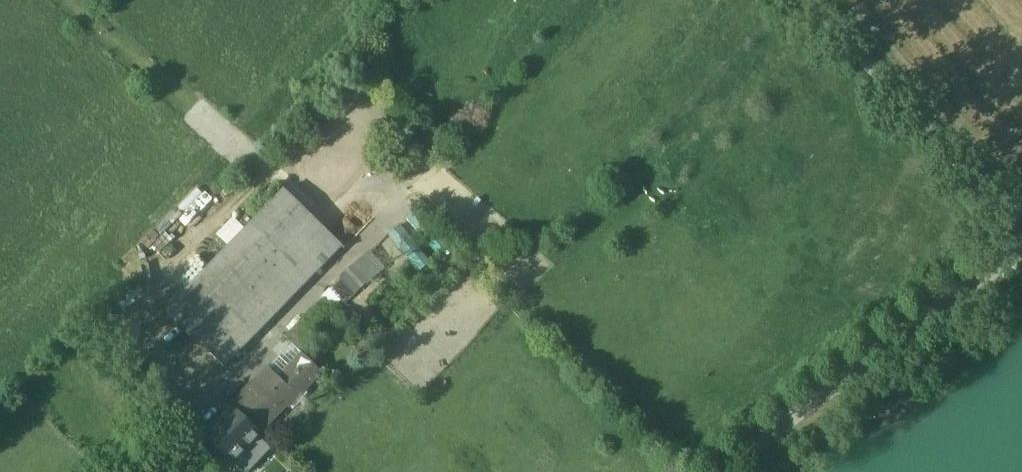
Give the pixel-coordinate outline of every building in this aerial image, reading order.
[(176,208),(200,231),(222,208),(198,185),(176,208)] [(283,190),(250,224),(283,256),(308,280),(341,246),(283,190)] [(250,224),(166,311),(198,342),(283,256),(250,224)] [(419,269),(431,260),(401,226),(390,235),(419,269)] [(394,254),(395,249),(394,245),(392,241),(388,239),(383,238),(379,239),(375,241),(373,245),(372,250),(373,254),(375,258),(379,260),(384,261),(388,260),(392,258),(394,254)] [(283,256),(198,342),(224,367),(308,280),(283,256)] [(343,300),(371,281),(359,263),(331,283),(343,300)] [(308,313),(284,337),(297,349),(321,325),(308,313)] [(277,377),(268,368),(230,407),(257,434),(259,433),(285,405),(287,407),(321,372),(301,353),(277,377)] [(230,407),(203,435),(233,464),(261,435),(259,433),(257,434),(230,407)]
